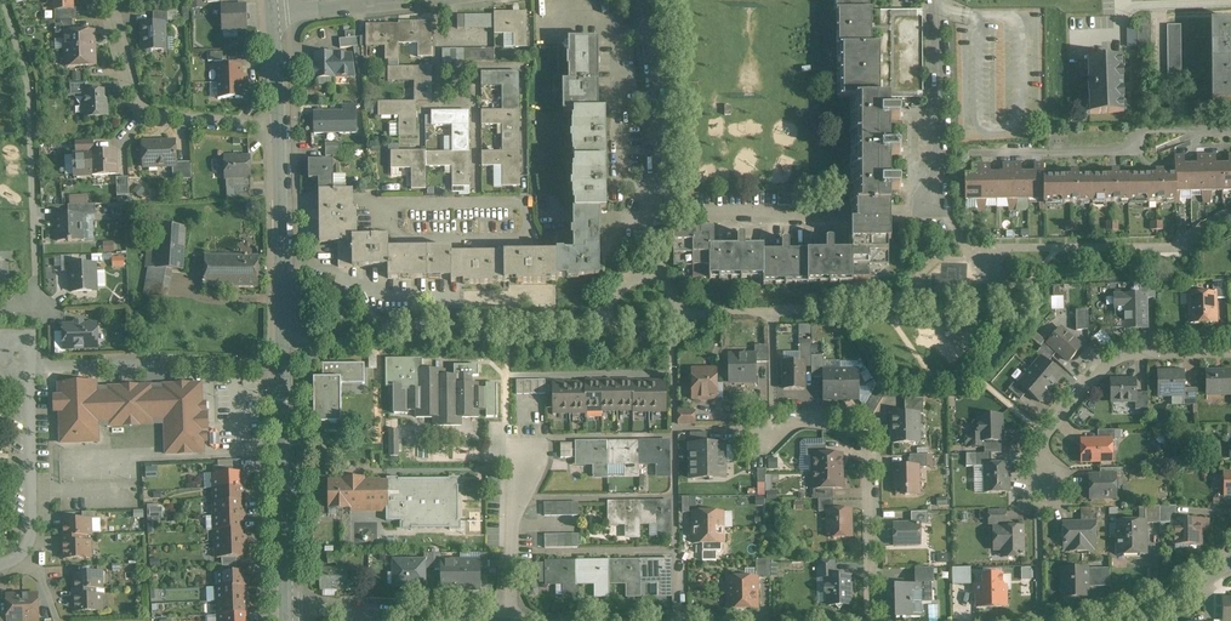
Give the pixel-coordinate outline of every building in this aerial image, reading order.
[(54,10),(72,9),(72,0),(54,0),(54,10)] [(879,97),(880,46),(871,46),(871,10),(869,10),(869,0),(835,0),(835,9),(835,11),(838,11),(837,98),(848,98),(879,97)] [(222,6),(223,22),(223,23),(223,29),(237,28),(237,29),(246,29),(245,6),(222,6)] [(55,21),(74,20),(76,20),(76,8),(73,9),(72,9),(54,10),(55,21)] [(922,10),(880,10),(880,46),(879,97),(889,98),(922,98),(922,10)] [(167,12),(164,12),(153,12),(153,24),(164,23),(164,24),(168,24),(168,23),(167,12)] [(527,12),(511,12),(495,13),(495,15),(495,29),(495,35),(514,35),(514,49),(528,48),(527,12)] [(458,29),(495,29),(495,15),(457,15),(458,29)] [(72,32),(72,27),(72,20),(55,21),(55,34),(64,33),(65,33),(72,32)] [(1210,62),(1230,62),(1230,21),(1210,22),(1210,62)] [(418,58),(432,58),(431,22),(399,23),(399,25),(399,44),(418,44),(418,58)] [(165,49),(164,31),(164,24),(142,25),(143,50),(144,50),(147,53),(151,53),(154,50),(165,49)] [(366,47),(385,47),(386,60),(399,60),(399,44),(399,25),(366,25),(366,47)] [(1137,54),(1150,54),(1150,25),(1146,25),(1137,25),(1137,54)] [(1166,25),(1166,58),(1167,83),(1181,82),(1181,25),(1166,25)] [(65,33),(65,50),(94,49),(93,32),(65,33)] [(339,39),(340,48),(353,47),(357,47),(356,38),(355,38),(346,39),(339,39)] [(569,67),(569,75),(597,75),(598,39),(584,39),(569,39),(569,55),(568,55),(568,67),(569,67)] [(95,65),(94,49),(65,50),(66,66),(89,66),(95,65)] [(442,63),(495,63),(495,49),(442,50),(442,63)] [(223,61),(223,59),(222,53),(208,53),(208,61),(223,61)] [(351,55),(348,55),(335,55),(335,54),(315,55),(315,67),(313,67),(313,78),(335,78),(335,77),(354,77),(351,55)] [(1118,58),(1108,58),(1088,59),(1088,77),(1088,78),(1088,95),(1089,95),(1090,114),(1124,112),(1123,101),(1124,100),(1123,90),(1122,81),(1123,81),(1123,70),(1122,70),(1122,58),(1118,58)] [(1210,62),(1211,102),(1230,102),(1230,62),(1210,62)] [(210,68),(210,75),(210,83),(217,82),(219,83),(242,82),(242,65),(217,66),(217,68),(210,68)] [(431,67),(388,68),(388,82),(414,82),(414,102),(416,102),(432,102),(431,67)] [(519,111),(519,72),(482,72),(482,87),(503,87),(503,111),(519,111)] [(598,111),(597,75),(569,75),(569,82),(563,82),(563,111),(574,111),(598,111)] [(69,96),(74,96),(85,96),(84,92),(87,91),(87,82),(68,83),(69,96)] [(242,82),(230,82),(217,83),(218,99),(243,98),(242,82)] [(107,102),(106,101),(104,99),(103,91),(85,92),(85,104),(82,107),(82,108),(83,113),(85,115),(86,117),(107,116),(107,102)] [(850,99),(850,126),(850,133),(849,133),(849,134),(850,134),(850,136),(851,168),(849,168),(849,169),(851,169),(851,177),(851,203),(849,203),(849,205),(852,205),(852,209),(851,252),(763,252),(763,246),(725,246),(724,231),(724,230),(722,229),(673,229),(673,263),(673,266),(692,266),(693,278),(709,278),(709,279),(710,279),(710,278),(719,277),(719,279),(720,277),(731,277),(731,279),(732,279),(732,277),(741,277),(741,279),(741,277),(750,277),(751,279),(751,277),(763,277),(763,285),(764,285),(764,284),(775,284),(775,285),(776,285),(776,284),(785,284),(785,285),(786,285),(786,284),(794,284),(794,285),(795,285),(796,285),(796,284),(806,284),(807,285),(808,285),(808,284),(819,284),(819,285),(820,285),(821,284),(829,284),(829,285),(830,285),(830,284),(839,284),(839,285),(840,285),(840,284),(851,284),(852,291),(869,291),(869,279),(888,279),(888,241),(890,241),(890,208),(890,191),(899,190),(900,189),(900,188),(900,183),(899,182),(890,182),(889,98),(879,97),(848,98),(848,99),(850,99)] [(398,116),(399,137),(416,137),(416,102),(414,102),(378,102),(378,117),(398,116)] [(431,126),(452,126),(452,152),(470,152),(469,111),(431,111),(431,126)] [(520,152),(519,111),(503,111),(483,111),(483,126),(503,125),(503,152),(520,152)] [(574,111),(574,117),(572,117),(573,154),(574,154),(574,159),(606,159),(605,111),(598,111),(574,111)] [(355,112),(354,112),(314,113),(315,134),(355,133),(355,112)] [(93,153),(93,145),(93,144),(93,141),(76,141),(77,154),(91,154),(91,153),(93,153)] [(176,166),(176,149),(176,148),(175,142),(142,143),(143,167),(176,166)] [(326,157),(341,157),(341,147),(326,147),(326,157)] [(391,169),(411,169),(411,189),(425,189),(425,166),(425,152),(425,151),(391,151),(391,169)] [(116,175),(115,160),(115,152),(92,153),(93,176),(116,175)] [(470,187),(470,152),(452,152),(425,152),(425,166),(452,166),(452,187),(470,187)] [(520,187),(520,152),(503,152),(482,152),(483,166),(503,166),(503,187),(520,187)] [(1184,165),(1184,155),(1174,156),(1175,176),(1175,202),(1179,202),(1181,191),(1191,191),(1191,182),(1190,165),(1184,165)] [(1206,155),(1197,155),(1197,165),(1190,165),(1191,182),(1191,191),(1201,191),(1203,202),(1206,202),(1206,155)] [(1210,202),(1212,191),(1222,190),(1222,165),(1215,165),(1215,155),(1206,155),(1206,202),(1210,202)] [(1222,190),(1230,190),(1230,155),(1228,155),(1228,165),(1222,165),(1222,190)] [(228,187),(239,186),(250,186),(249,158),(236,158),(234,156),(229,156),(227,158),(225,158),(226,187),(228,187)] [(574,168),(573,168),(573,203),(575,203),(575,210),(598,210),(606,210),(606,159),(574,159),(574,168)] [(318,179),(319,190),(333,190),(333,161),(320,161),(320,160),(318,160),(318,161),(309,161),(309,171),(309,172),(309,179),(318,179)] [(173,180),(185,179),(186,179),(191,179),(191,162),(176,163),(176,166),(172,166),(173,180)] [(1009,210),(1012,210),(1012,163),(1003,164),(1003,173),(996,173),(997,199),(1007,199),(1009,210)] [(1016,210),(1018,199),(1028,199),(1028,173),(1021,173),(1021,163),(1012,163),(1012,210),(1016,210)] [(1044,210),(1043,203),(1043,178),(1043,163),(1034,163),(1034,173),(1028,173),(1028,199),(1038,199),(1040,210),(1044,210)] [(978,211),(981,211),(981,164),(971,164),(972,174),(965,174),(965,200),(976,199),(978,211)] [(985,211),(986,199),(997,199),(996,173),(990,174),(990,164),(981,164),(981,211),(985,211)] [(1163,176),(1163,171),(1155,171),(1155,176),(1128,177),(1128,202),(1175,202),(1175,176),(1163,176)] [(1043,203),(1062,203),(1090,203),(1090,177),(1078,177),(1078,172),(1070,172),(1070,177),(1043,178),(1043,203)] [(1090,177),(1090,203),(1128,202),(1128,177),(1119,177),(1119,172),(1111,172),(1111,177),(1090,177)] [(129,195),(128,176),(117,177),(117,195),(129,195)] [(140,197),(145,191),(139,185),(133,192),(140,197)] [(229,199),(233,198),(251,198),(250,186),(228,187),(229,199)] [(351,237),(356,237),(356,208),(353,209),(353,203),(353,190),(333,190),(319,190),(319,203),(319,242),(338,242),(351,241),(351,237)] [(68,215),(77,215),(81,214),(81,215),(96,215),(95,204),(68,205),(68,215)] [(95,204),(95,208),(96,215),(95,215),(96,220),(111,219),(111,204),(95,204)] [(599,277),(598,210),(575,210),(573,210),(573,230),(571,230),(571,237),(574,237),(574,252),(563,252),(563,251),(557,251),(557,253),(557,277),(567,277),(568,279),(579,279),(578,277),(599,277)] [(56,215),(56,217),(57,241),(68,241),(68,242),(69,242),(71,242),(71,241),(82,240),(81,214),(56,215)] [(183,270),(185,233),(185,228),(159,226),(157,268),(183,270)] [(387,248),(387,236),(356,237),(351,237),(351,241),(351,266),(387,266),(387,248)] [(338,266),(351,266),(351,241),(338,242),(338,266)] [(426,248),(427,278),(451,277),(451,254),(451,247),(426,248)] [(426,248),(387,248),(387,266),(388,278),(427,278),(426,248)] [(158,249),(152,249),(147,249),(146,266),(149,267),(149,268),(156,268),(157,268),(158,249)] [(462,281),(462,284),(492,284),(492,281),(503,281),(503,253),(451,254),(451,277),(451,282),(462,281)] [(557,277),(557,253),(503,253),(503,281),(516,281),(516,284),(545,283),(545,281),(557,281),(557,277)] [(72,256),(66,256),(61,256),(62,272),(70,271),(70,266),(72,265),(72,256)] [(258,257),(230,257),(229,257),(204,256),(204,276),(202,276),(201,277),(201,280),(204,281),(204,286),(253,286),(257,286),(258,257)] [(95,265),(89,265),(70,266),(72,292),(96,291),(95,265)] [(145,294),(146,294),(152,295),(155,277),(157,277),(159,269),(159,268),(158,268),(150,268),(149,268),(145,294)] [(166,298),(168,290),(171,269),(159,268),(157,277),(155,277),(152,295),(152,296),(166,298)] [(1227,281),(1225,281),(1212,281),(1213,293),(1215,293),(1215,298),(1227,298),(1227,281)] [(1146,298),(1149,298),(1150,298),(1154,298),(1154,282),(1140,283),(1140,295),(1146,295),(1146,298)] [(1216,322),(1216,315),(1215,293),(1189,294),(1190,305),(1187,305),(1187,308),(1190,308),(1190,323),(1216,322)] [(1055,294),(1055,308),(1065,308),(1065,294),(1055,294)] [(1115,307),(1124,307),(1124,329),(1147,328),(1146,295),(1114,295),(1115,307)] [(1087,310),(1076,310),(1076,311),(1076,331),(1088,330),(1087,310)] [(95,331),(95,327),(95,325),(84,325),(74,325),(74,326),(63,326),(64,349),(95,348),(95,342),(98,339),(98,334),(95,331)] [(1081,346),(1073,339),(1061,328),(1048,342),(1057,352),(1068,361),(1081,346)] [(54,333),(55,353),(55,354),(65,353),(65,349),(64,349),(63,332),(54,333)] [(1045,340),(1041,344),(1040,346),(1052,357),(1057,351),(1047,342),(1045,340)] [(755,355),(755,359),(755,362),(769,362),(768,345),(755,346),(755,355)] [(799,345),(799,356),(799,362),(804,362),(804,367),(811,367),(811,345),(799,345)] [(1047,362),(1048,362),(1052,357),(1041,348),(1036,353),(1041,357),(1047,362)] [(755,355),(751,355),(730,356),(730,383),(755,382),(755,355)] [(824,371),(824,363),(824,356),(811,356),(811,377),(823,377),(823,371),(824,371)] [(1031,369),(1045,381),(1052,387),(1062,375),(1041,357),(1031,369)] [(804,362),(784,362),(783,362),(784,389),(804,388),(804,362)] [(365,384),(364,364),(322,364),(322,378),(341,378),(341,384),(365,384)] [(872,392),(874,389),(876,385),(866,368),(861,371),(872,392)] [(693,398),(699,398),(716,398),(715,369),(692,370),(692,373),(691,373),(688,375),(689,380),(691,382),(692,383),(693,398)] [(1052,388),(1051,386),(1050,386),(1031,369),(1018,384),(1039,402),(1052,388)] [(415,370),(415,379),(415,390),(408,390),(408,385),(393,385),(393,414),(408,414),(408,410),(416,410),(416,418),(433,418),(433,426),(461,426),(461,418),(478,418),(478,410),(487,410),(487,389),(478,389),(478,384),(471,384),(471,375),(456,375),(456,376),(445,376),(445,378),(440,378),(440,370),(428,370),(415,370)] [(841,400),(857,399),(858,399),(857,371),(855,370),(840,371),(841,400)] [(823,371),(824,394),(824,400),(841,400),(840,371),(823,371)] [(1184,396),(1184,390),(1183,371),(1158,372),(1158,396),(1184,396)] [(1217,374),(1217,371),(1205,371),(1206,392),(1216,392),(1216,395),(1230,395),(1230,374),(1217,374)] [(314,423),(341,423),(341,384),(341,378),(322,378),(314,378),(314,423)] [(208,382),(101,386),(101,379),(60,381),(61,395),(55,395),(56,414),(63,413),(64,444),(102,443),(101,427),(165,424),(166,447),(166,454),(211,452),(208,382)] [(516,394),(547,393),(547,379),(516,379),(516,394)] [(1111,402),(1112,402),(1136,402),(1135,380),(1111,380),(1111,402)] [(633,383),(633,381),(617,382),(617,410),(633,410),(633,383)] [(601,382),(585,382),(585,384),(585,410),(601,410),(601,382)] [(601,382),(601,410),(617,410),(617,382),(601,382)] [(649,411),(649,382),(633,383),(633,410),(633,411),(649,411)] [(666,382),(649,382),(649,411),(666,411),(666,382)] [(1025,393),(1014,383),(1008,389),(1020,399),(1025,393)] [(552,384),(552,413),(570,412),(569,384),(552,384)] [(585,384),(569,384),(570,412),(585,412),(585,410),(585,384)] [(883,397),(878,388),(876,385),(863,407),(874,413),(883,397)] [(1184,405),(1195,405),(1196,405),(1196,388),(1184,388),(1184,396),(1183,396),(1184,405)] [(1148,393),(1142,393),(1136,393),(1136,402),(1135,402),(1135,410),(1148,409),(1148,393)] [(923,414),(923,413),(923,399),(907,399),(907,414),(918,414),(923,414)] [(694,411),(680,410),(678,411),(678,424),(692,424),(695,424),(694,411)] [(919,443),(919,432),(919,431),(918,414),(892,414),(892,443),(919,443)] [(966,435),(966,445),(966,446),(980,446),(981,441),(1001,441),(1001,416),(979,416),(979,424),(977,427),(977,429),(977,430),(980,433),(980,434),(966,435)] [(398,456),(398,453),(398,430),(390,430),(390,456),(398,456)] [(1098,440),(1112,440),(1112,441),(1115,441),(1115,440),(1119,439),(1119,430),(1097,431),(1098,440)] [(1112,461),(1112,448),(1112,440),(1081,441),(1081,462),(1112,461)] [(984,453),(991,453),(992,453),(1001,453),(1001,441),(984,441),(984,453)] [(670,475),(670,442),(638,443),(639,463),(658,462),(658,475),(670,475)] [(576,463),(595,463),(595,476),(607,476),(607,463),(607,443),(575,444),(575,458),(576,463)] [(607,463),(626,463),(626,476),(639,476),(639,463),(638,443),(607,443),(607,463)] [(561,444),(561,458),(575,458),(575,444),(561,444)] [(690,462),(708,461),(724,461),(723,444),(690,445),(690,462)] [(806,446),(806,456),(812,455),(825,455),(825,445),(806,446)] [(812,455),(813,472),(842,471),(841,454),(825,455),(812,455)] [(975,454),(975,457),(975,467),(984,466),(991,465),(990,454),(975,454)] [(926,455),(909,455),(910,467),(917,467),(918,468),(927,467),(926,455)] [(214,474),(233,473),(232,460),(218,461),(218,466),(213,467),(214,474)] [(690,479),(717,478),(724,478),(724,461),(690,462),(690,479)] [(1008,465),(986,466),(984,466),(985,492),(1008,491),(1008,465)] [(895,489),(898,489),(899,489),(905,489),(905,495),(918,494),(917,467),(895,468),(895,489)] [(842,471),(813,472),(813,489),(832,489),(842,488),(842,471)] [(214,474),(214,488),(243,487),(243,481),(239,481),(239,473),(233,473),(214,474)] [(1224,480),(1224,495),(1230,495),(1230,473),(1218,474),(1223,474),(1224,480)] [(777,499),(777,492),(770,492),(770,475),(766,475),(766,499),(777,499)] [(1118,492),(1118,490),(1118,481),(1115,479),(1115,476),(1089,477),(1090,498),(1116,498),(1116,494),(1118,492)] [(365,479),(365,477),(342,478),(342,480),(329,480),(329,508),(350,508),(350,513),(386,513),(386,522),(400,522),(400,531),(411,531),(411,529),(449,529),(449,530),(461,530),(461,522),(459,522),(459,486),(460,486),(460,477),(449,477),(449,479),(398,479),(398,478),(387,478),(387,480),(381,481),(381,479),(365,479)] [(243,487),(214,488),(215,502),(239,501),(240,501),(240,494),(243,494),(243,487)] [(833,498),(832,489),(813,489),(814,499),(818,499),(833,498)] [(1218,501),(1218,505),(1230,505),(1230,495),(1224,495),(1218,495),(1218,501)] [(833,511),(833,498),(818,499),(819,511),(827,511),(833,511)] [(240,508),(239,501),(215,502),(214,502),(215,516),(243,515),(243,508),(240,508)] [(545,516),(578,515),(578,502),(545,503),(545,516)] [(627,536),(640,536),(640,523),(639,502),(607,503),(608,523),(627,523),(627,536)] [(639,502),(640,523),(659,522),(659,536),(671,535),(671,502),(639,502)] [(148,505),(149,518),(163,517),(162,505),(148,505)] [(1159,507),(1159,517),(1160,523),(1174,523),(1173,506),(1159,507)] [(1097,524),(1096,515),(1096,508),(1081,509),(1081,524),(1094,524),(1097,524)] [(851,537),(850,516),(850,515),(850,510),(833,511),(827,511),(828,537),(832,537),(833,539),(839,539),(840,537),(851,537)] [(989,525),(994,525),(1005,524),(1005,511),(988,511),(989,525)] [(693,513),(693,528),(722,528),(722,512),(693,513)] [(919,525),(927,524),(928,524),(928,523),(927,512),(911,512),(911,524),(919,524),(919,525)] [(243,515),(215,516),(215,530),(216,530),(240,529),(240,522),(243,522),(243,515)] [(89,520),(80,520),(63,521),(64,536),(63,537),(90,536),(89,520)] [(1174,542),(1174,544),(1174,545),(1177,548),(1187,548),(1189,545),(1189,544),(1200,544),(1200,520),(1176,521),(1174,521),(1174,539),(1174,540),(1174,541),(1174,542)] [(1117,522),(1117,530),(1117,531),(1117,539),(1145,538),(1145,521),(1117,522)] [(919,524),(916,524),(894,525),(894,545),(919,545),(919,524)] [(1064,551),(1078,551),(1079,551),(1095,550),(1094,524),(1064,525),(1064,551)] [(722,544),(722,528),(693,528),(693,544),(707,544),(722,544)] [(994,549),(998,549),(999,549),(1007,548),(1008,557),(1023,557),(1022,528),(994,528),(994,549)] [(216,530),(216,544),(245,543),(245,536),(241,536),(241,529),(240,529),(216,530)] [(546,548),(579,547),(579,534),(546,535),(546,548)] [(90,558),(89,543),(83,543),(82,536),(63,537),(64,559),(90,558)] [(1117,555),(1122,555),(1146,555),(1145,538),(1117,539),(1117,555)] [(216,544),(217,558),(222,558),(236,558),(242,557),(242,550),(245,549),(245,543),(216,544)] [(707,544),(707,552),(722,552),(722,544),(707,544)] [(424,554),(424,559),(424,569),(433,569),(433,554),(424,554)] [(424,569),(424,559),(394,559),(394,585),(424,585),(424,569)] [(756,560),(756,578),(771,578),(771,560),(756,560)] [(441,590),(461,590),(460,561),(441,561),(441,569),(441,590)] [(461,590),(480,590),(480,569),(480,561),(460,561),(461,590)] [(608,562),(608,582),(628,582),(628,595),(640,595),(640,582),(640,561),(608,562)] [(660,595),(672,595),(672,561),(640,561),(640,582),(660,582),(660,595)] [(566,595),(577,595),(577,562),(546,562),(546,583),(565,582),(566,595)] [(608,562),(577,562),(577,582),(597,582),(597,595),(609,595),(608,582),(608,562)] [(834,562),(829,562),(817,562),(818,578),(827,578),(827,577),(835,577),(834,562)] [(222,573),(237,572),(236,565),(222,565),(222,573)] [(971,568),(964,568),(952,568),(952,585),(971,585),(971,568)] [(1031,569),(1023,568),(1023,580),(1031,580),(1031,569)] [(321,590),(346,590),(346,569),(327,569),(320,569),(321,590)] [(915,583),(918,583),(932,583),(932,569),(916,569),(915,569),(915,583)] [(1062,570),(1062,592),(1062,599),(1088,598),(1087,569),(1062,570)] [(1110,586),(1110,577),(1109,569),(1087,569),(1088,586),(1110,586)] [(217,573),(218,587),(242,586),(247,586),(246,579),(243,580),(243,572),(237,572),(222,573),(217,573)] [(74,590),(85,590),(94,589),(101,589),(101,573),(74,574),(75,589),(74,590)] [(976,604),(988,603),(989,603),(992,603),(992,607),(1007,606),(1006,590),(1002,590),(1002,575),(983,575),(983,585),(974,585),(975,594),(976,595),(976,604)] [(843,605),(844,605),(851,605),(850,577),(827,578),(827,587),(825,589),(825,592),(828,594),(828,605),(836,605),(839,608),(843,605)] [(727,578),(728,594),(757,593),(756,578),(727,578)] [(218,587),(217,587),(218,601),(246,600),(246,593),(243,594),(242,586),(218,587)] [(895,586),(896,611),(896,618),(920,617),(920,602),(931,601),(931,592),(920,592),(919,586),(895,586)] [(94,596),(93,590),(74,590),(75,612),(101,611),(101,595),(94,596)] [(757,593),(728,594),(728,609),(736,609),(757,609),(757,593)] [(6,596),(7,614),(7,620),(39,620),(38,595),(6,596)] [(218,615),(219,615),(244,614),(243,607),(247,607),(246,600),(218,601),(218,615)] [(720,609),(721,618),(736,617),(736,609),(728,609),(720,609)]
